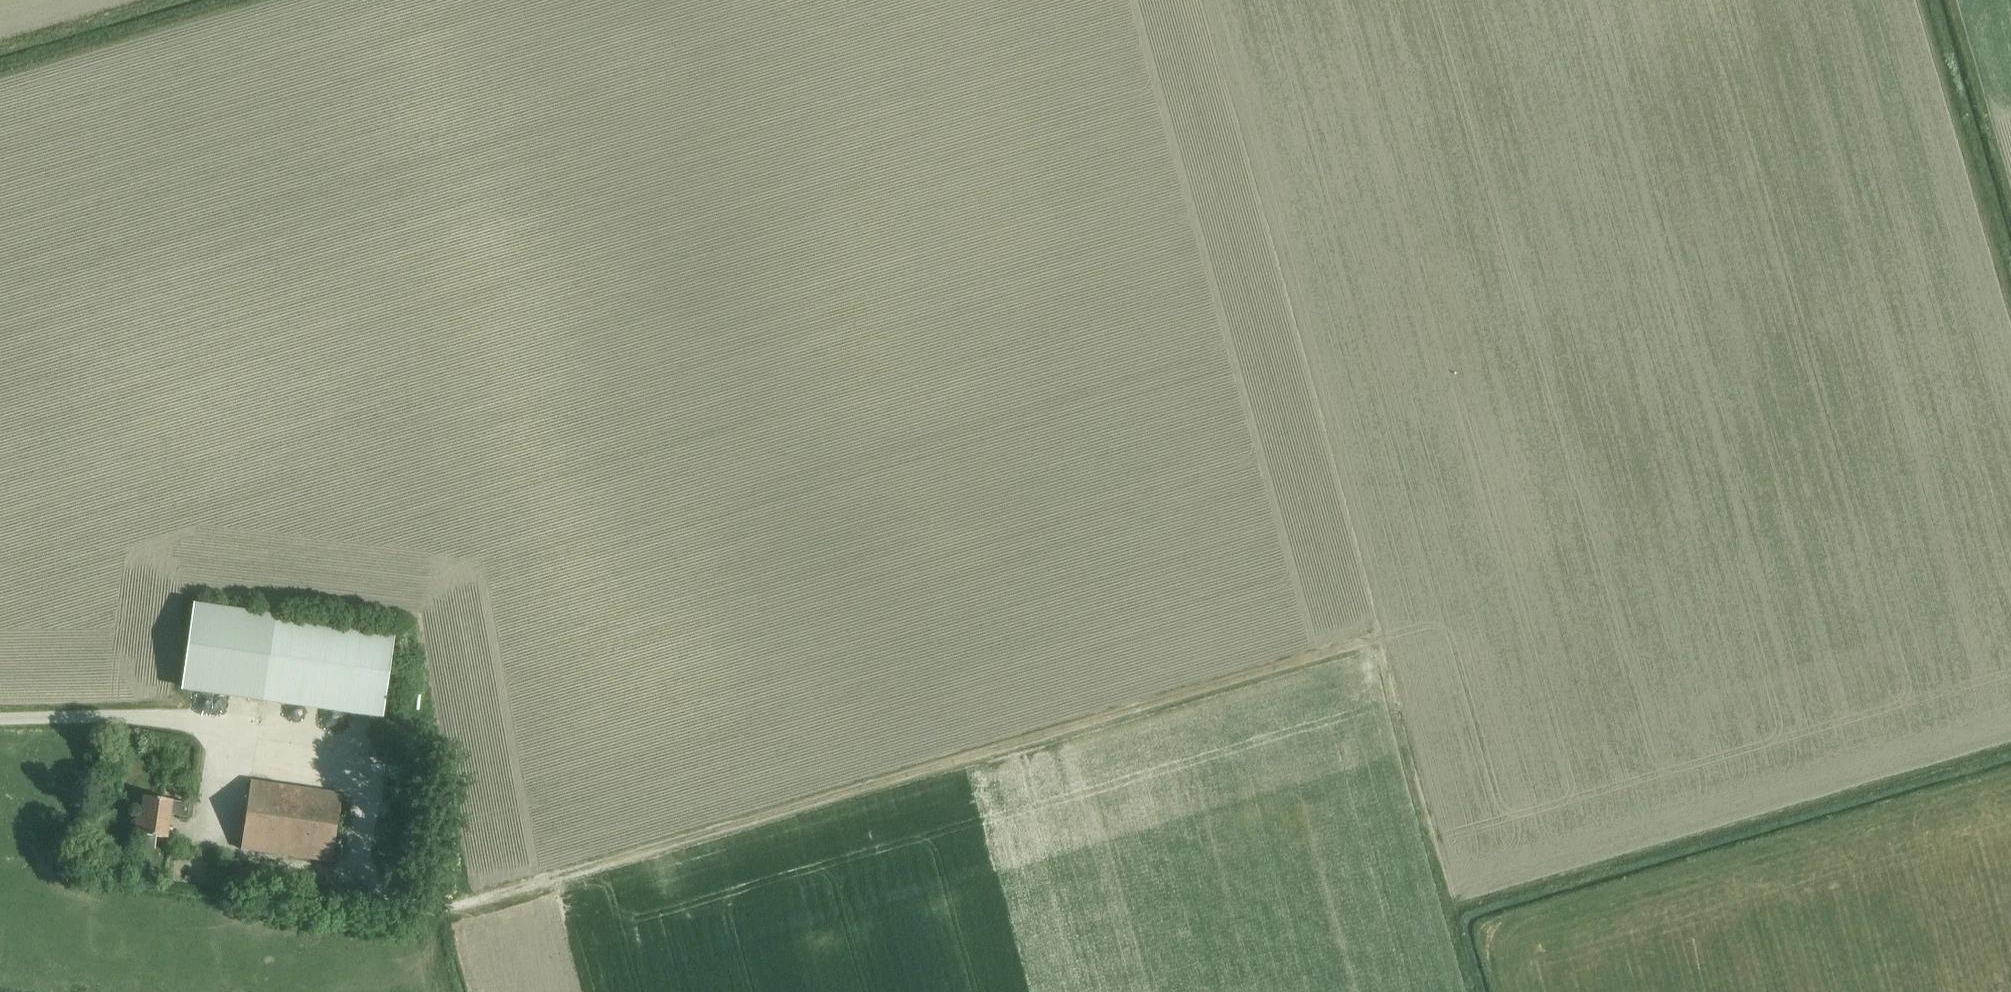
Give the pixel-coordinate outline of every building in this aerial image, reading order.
[(183,689),(264,700),(385,717),(397,637),(195,608),(183,689)] [(244,849),(331,862),(341,792),(253,781),(244,849)] [(172,817),(188,818),(190,802),(145,797),(143,813),(140,813),(137,833),(169,837),(172,817)]
